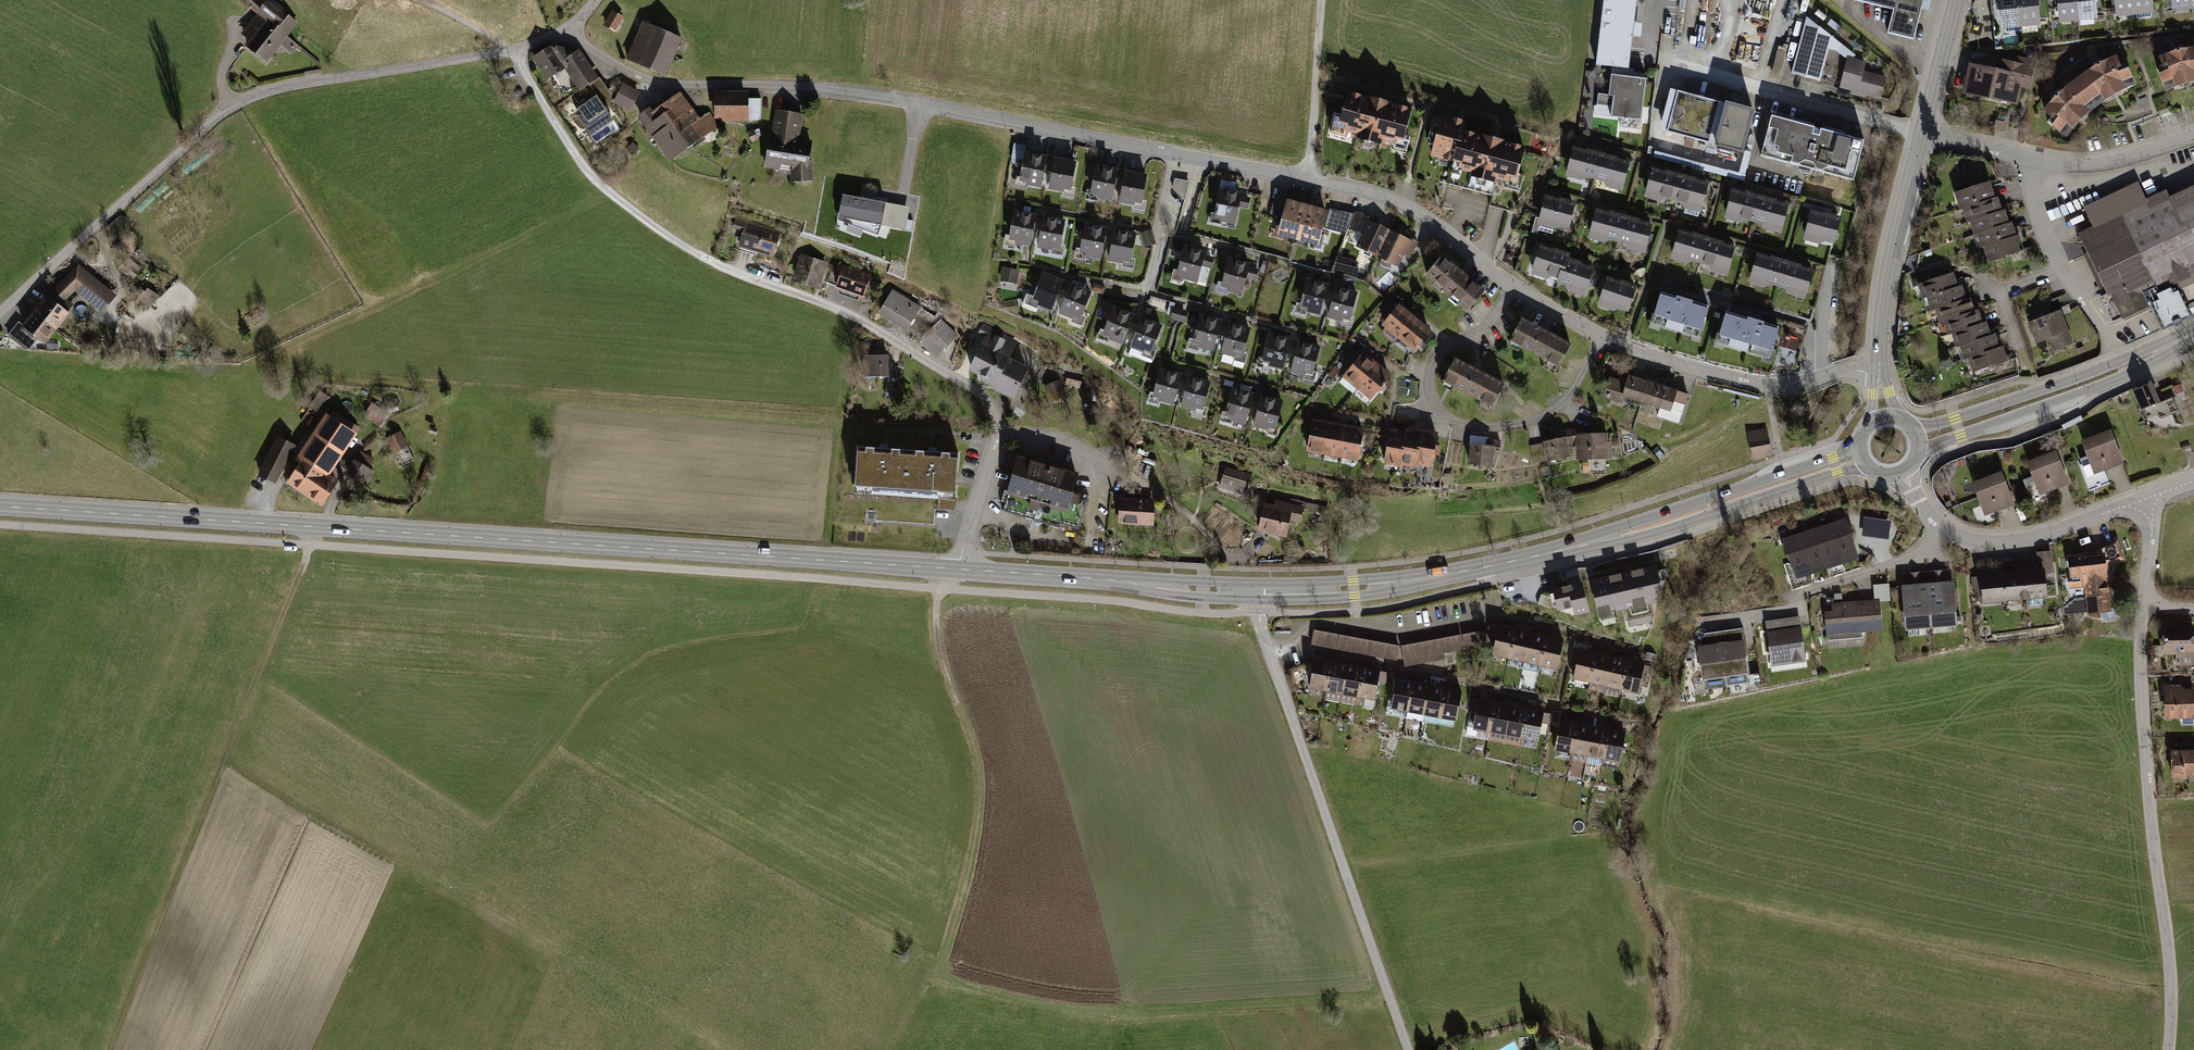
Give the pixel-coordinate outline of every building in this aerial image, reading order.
[(1594,67),(1630,72),(1634,40),(1642,41),(1644,26),(1635,25),(1638,0),(1602,0),(1594,67)] [(1845,0),(1892,12),(1887,34),(1915,41),(1925,0),(1846,0),(1845,0)] [(2019,0),(1999,0),(2002,30),(2022,28),(2019,0)] [(2038,0),(2019,0),(2022,28),(2041,26),(2038,0)] [(2076,0),(2056,0),(2059,25),(2078,23),(2076,0)] [(2095,0),(2076,0),(2078,23),(2098,21),(2095,0)] [(2134,0),(2114,0),(2116,18),(2136,16),(2134,0)] [(2154,0),(2134,0),(2136,16),(2155,14),(2154,0)] [(2190,0),(2170,0),(2172,13),(2191,11),(2190,0)] [(252,41),(248,47),(266,61),(296,24),(268,1),(243,33),(252,41)] [(625,20),(611,11),(601,27),(615,36),(625,20)] [(1865,64),(1806,19),(1792,75),(1820,85),(1830,52),(1837,54),(1847,62),(1841,90),(1882,99),(1887,79),(1864,72),(1865,64)] [(680,37),(643,21),(627,57),(664,74),(680,37)] [(566,68),(584,57),(578,49),(573,52),(570,47),(550,46),(535,55),(549,78),(566,68)] [(2193,84),(2193,49),(2179,51),(2159,58),(2162,68),(2156,69),(2165,93),(2186,86),(2193,84)] [(589,83),(597,78),(584,57),(566,68),(579,89),(589,83)] [(2000,71),(1969,65),(1962,97),(2018,108),(2021,89),(2030,91),(2036,61),(2018,57),(2016,64),(2002,61),(2000,71)] [(2098,65),(2077,79),(2098,109),(2116,97),(2137,87),(2126,64),(2121,67),(2116,57),(2098,65)] [(1648,81),(1610,76),(1608,97),(1597,95),(1594,110),(1608,111),(1607,121),(1642,126),(1648,81)] [(624,83),(615,100),(599,77),(597,78),(589,83),(597,95),(578,108),(582,114),(578,116),(591,135),(612,121),(603,108),(613,102),(630,111),(641,92),(624,83)] [(2098,109),(2077,79),(2055,96),(2042,112),(2050,119),(2047,123),(2065,139),(2081,122),(2098,109)] [(1754,113),(1669,90),(1657,133),(1742,156),(1754,113)] [(679,92),(659,106),(687,148),(719,127),(709,113),(698,120),(679,92)] [(748,93),(715,93),(714,118),(747,118),(748,93)] [(1379,102),(1346,93),(1338,120),(1332,119),(1327,136),(1348,142),(1349,136),(1351,137),(1350,141),(1383,150),(1384,147),(1386,147),(1384,152),(1408,159),(1414,138),(1403,135),(1410,111),(1379,102)] [(687,148),(659,106),(653,110),(651,106),(638,114),(670,160),(687,148)] [(804,114),(773,110),(766,165),(793,169),(793,183),(810,183),(810,163),(813,143),(801,141),(804,114)] [(1817,127),(1770,115),(1760,155),(1806,167),(1817,127)] [(1458,121),(1440,116),(1429,158),(1453,164),(1462,129),(1464,122),(1458,121)] [(609,124),(591,136),(595,142),(614,130),(609,124)] [(1863,139),(1817,127),(1806,167),(1852,179),(1863,139)] [(1462,129),(1453,164),(1451,171),(1466,175),(1465,179),(1496,186),(1497,183),(1517,188),(1528,146),(1492,137),(1462,129)] [(1594,185),(1601,155),(1573,148),(1565,177),(1594,185)] [(1045,158),(1023,154),(1017,186),(1039,190),(1045,158)] [(1623,192),(1630,162),(1601,155),(1594,185),(1623,192)] [(1075,164),(1054,159),(1047,192),(1069,196),(1075,164)] [(1116,171),(1094,167),(1088,199),(1110,203),(1116,171)] [(1680,176),(1652,169),(1644,198),(1672,205),(1680,176)] [(1145,176),(1124,173),(1118,205),(1140,209),(1145,176)] [(1708,184),(1680,176),(1672,205),(1700,213),(1708,184)] [(1172,192),(1187,195),(1190,180),(1175,177),(1172,192)] [(1962,211),(1994,200),(1989,183),(1954,195),(1959,212),(1962,211)] [(2083,209),(2093,229),(2078,236),(2107,295),(2101,298),(2102,300),(2103,302),(2115,327),(2151,310),(2162,333),(2193,318),(2193,187),(2170,199),(2166,191),(2146,201),(2137,183),(2083,209)] [(1238,192),(1218,189),(1212,223),(1234,226),(1237,208),(1248,210),(1250,198),(1237,196),(1238,192)] [(1731,190),(1723,220),(1751,227),(1759,198),(1731,190)] [(912,205),(842,191),(835,219),(878,236),(882,226),(906,231),(912,205)] [(1574,204),(1545,196),(1536,227),(1555,232),(1557,225),(1567,228),(1574,204)] [(1759,198),(1751,227),(1779,235),(1787,205),(1759,198)] [(1969,223),(2001,212),(1997,199),(1994,200),(1962,211),(1966,224),(1969,223)] [(1297,243),(1307,207),(1286,201),(1276,237),(1297,243)] [(1318,249),(1328,213),(1307,207),(1297,243),(1318,249)] [(1841,219),(1810,210),(1800,242),(1832,251),(1841,219)] [(1036,216),(1012,211),(1006,244),(1029,249),(1036,216)] [(1587,239),(1615,247),(1622,218),(1595,211),(1587,239)] [(1976,236),(2009,225),(2004,211),(2001,212),(1969,223),(1973,237),(1976,236)] [(783,231),(735,217),(731,230),(741,233),(736,250),(774,262),(783,231)] [(1064,221),(1042,218),(1037,249),(1059,252),(1064,221)] [(1377,258),(1390,231),(1363,218),(1355,234),(1360,236),(1354,248),(1377,258)] [(1615,247),(1642,254),(1650,226),(1622,218),(1615,247)] [(1106,230),(1084,225),(1078,257),(1100,261),(1106,230)] [(1984,250),(2016,239),(2012,225),(2009,225),(1976,236),(1981,250),(1984,250)] [(1698,270),(1707,238),(1678,230),(1669,261),(1698,270)] [(1136,235),(1114,231),(1108,263),(1130,267),(1136,235)] [(1399,269),(1412,242),(1390,231),(1377,258),(1399,269)] [(1152,233),(1142,236),(1146,248),(1155,246),(1152,233)] [(1727,278),(1736,246),(1707,238),(1698,270),(1727,278)] [(1989,264),(2024,253),(2019,238),(2016,239),(1984,250),(1989,264)] [(1557,280),(1563,260),(1565,254),(1539,246),(1529,277),(1546,281),(1553,279),(1557,280)] [(1205,253),(1183,247),(1174,278),(1197,284),(1202,267),(1211,269),(1214,259),(1204,256),(1205,253)] [(1775,291),(1784,261),(1756,253),(1747,283),(1775,291)] [(827,266),(798,256),(788,284),(817,294),(827,266)] [(1485,292),(1441,256),(1422,278),(1466,315),(1485,292)] [(1248,264),(1227,259),(1219,291),(1240,296),(1244,279),(1254,281),(1257,271),(1247,268),(1248,264)] [(1584,297),(1592,269),(1563,260),(1557,280),(1556,285),(1564,287),(1568,293),(1584,297)] [(49,295),(67,310),(73,303),(67,298),(74,290),(102,312),(117,294),(77,261),(49,295)] [(1804,299),(1812,269),(1784,261),(1775,291),(1804,299)] [(870,277),(842,266),(833,291),(861,301),(870,277)] [(1019,272),(1002,268),(999,283),(1017,286),(1019,272)] [(1048,313),(1061,283),(1041,273),(1027,304),(1048,313)] [(1926,299),(1959,289),(1954,274),(1917,286),(1921,300),(1926,299)] [(1637,286),(1606,277),(1596,306),(1612,311),(1618,309),(1628,311),(1637,286)] [(1339,289),(1334,288),(1326,319),(1349,325),(1357,294),(1353,293),(1355,283),(1342,279),(1339,289)] [(1328,286),(1305,280),(1297,312),(1320,318),(1328,286)] [(1078,323),(1091,294),(1069,284),(1056,314),(1078,323)] [(1935,311),(1966,301),(1962,288),(1959,289),(1926,299),(1930,313),(1935,311)] [(1700,336),(1709,305),(1661,290),(1651,321),(1700,336)] [(919,309),(892,291),(876,316),(904,333),(906,330),(920,340),(918,342),(936,358),(960,336),(943,320),(937,325),(918,311),(919,309)] [(67,310),(49,295),(46,292),(20,322),(44,342),(70,312),(67,310)] [(1942,324),(1974,314),(1970,300),(1966,301),(1935,311),(1939,325),(1942,324)] [(1396,341),(1415,319),(1399,306),(1381,328),(1396,341)] [(1120,346),(1132,315),(1111,307),(1099,338),(1120,346)] [(1187,324),(1190,313),(1186,312),(1173,309),(1171,320),(1181,323),(1187,324)] [(1770,357),(1779,326),(1727,309),(1717,340),(1770,357)] [(1951,336),(1983,326),(1978,312),(1974,314),(1942,324),(1946,337),(1951,336)] [(2061,312),(2028,325),(2036,347),(2047,342),(2052,355),(2074,347),(2061,312)] [(1212,354),(1221,322),(1197,315),(1188,347),(1212,354)] [(1150,356),(1162,327),(1140,319),(1128,347),(1150,356)] [(1412,354),(1430,332),(1415,319),(1396,341),(1412,354)] [(1557,369),(1569,345),(1520,319),(1507,343),(1557,369)] [(1242,361),(1250,330),(1228,324),(1220,355),(1242,361)] [(1960,347),(1992,337),(1987,324),(1983,326),(1951,336),(1956,349),(1960,347)] [(1016,342),(981,326),(976,336),(982,339),(966,371),(977,377),(975,380),(990,387),(988,390),(1011,402),(1028,368),(1008,359),(1016,342)] [(1802,330),(1785,326),(1780,345),(1796,349),(1802,330)] [(1282,372),(1291,340),(1269,334),(1260,366),(1282,372)] [(1303,344),(1298,342),(1288,374),(1310,380),(1319,348),(1316,347),(1318,339),(1306,336),(1303,344)] [(1968,362),(2000,352),(1995,336),(1992,337),(1960,347),(1965,363),(1968,362)] [(1972,375),(2008,364),(2004,351),(2000,352),(1968,362),(1972,375)] [(1355,390),(1376,366),(1363,354),(1342,379),(1355,390)] [(888,356),(863,358),(864,381),(890,379),(888,356)] [(1501,385),(1453,360),(1440,384),(1489,410),(1501,385)] [(1369,402),(1390,377),(1376,366),(1355,390),(1369,402)] [(1171,407),(1180,375),(1158,369),(1149,401),(1171,407)] [(1624,400),(1641,406),(1651,377),(1634,371),(1632,376),(1628,375),(1625,385),(1608,379),(1602,398),(1622,405),(1624,400)] [(1090,378),(1068,373),(1065,388),(1087,392),(1090,378)] [(1664,381),(1651,377),(1641,406),(1681,419),(1688,396),(1662,387),(1664,381)] [(1201,416),(1210,384),(1187,378),(1178,409),(1201,416)] [(1066,398),(1060,382),(1043,388),(1050,405),(1066,398)] [(2152,382),(2133,391),(2141,410),(2143,409),(2148,419),(2159,414),(2161,418),(2179,411),(2173,396),(2161,401),(2152,382)] [(1243,427),(1253,396),(1230,389),(1221,421),(1243,427)] [(330,398),(318,390),(311,401),(324,408),(330,398)] [(1273,435),(1282,404),(1260,398),(1252,428),(1273,435)] [(303,455),(330,473),(357,432),(326,412),(296,458),(299,461),(303,455)] [(2083,420),(2081,415),(2071,421),(2061,425),(2064,430),(2083,420)] [(1328,424),(1311,421),(1305,454),(1322,457),(1328,424)] [(1345,428),(1328,424),(1322,457),(1339,460),(1345,428)] [(1767,427),(1747,431),(1753,460),(1768,457),(1767,452),(1772,451),(1767,427)] [(1362,431),(1345,428),(1339,460),(1356,464),(1362,431)] [(400,430),(387,437),(395,452),(408,445),(400,430)] [(1398,467),(1404,435),(1389,432),(1382,466),(1397,469),(1398,467)] [(1414,467),(1420,435),(1405,432),(1404,435),(1398,467),(1413,470),(1414,467)] [(2110,432),(2081,443),(2087,460),(2079,463),(2091,494),(2110,486),(2105,474),(2124,467),(2110,432)] [(1431,470),(1438,436),(1421,433),(1420,435),(1414,467),(1431,470)] [(295,444),(277,435),(257,473),(275,482),(295,444)] [(1608,462),(1607,437),(1575,438),(1575,463),(1608,462)] [(1500,459),(1500,443),(1489,443),(1489,440),(1469,439),(1468,468),(1494,469),(1495,459),(1500,459)] [(1570,463),(1565,440),(1541,445),(1542,446),(1530,449),(1534,467),(1555,462),(1556,466),(1570,463)] [(904,498),(907,451),(885,450),(853,448),(850,494),(904,498)] [(381,461),(361,450),(356,459),(354,457),(346,473),(368,485),(381,461)] [(957,513),(961,455),(932,453),(907,451),(904,498),(939,500),(938,512),(957,513)] [(2058,453),(2027,465),(2041,499),(2071,487),(2058,453)] [(303,455),(299,461),(286,481),(322,505),(339,479),(330,473),(303,455)] [(1078,474),(1018,456),(1008,492),(1067,510),(1069,502),(1076,504),(1080,494),(1073,492),(1078,474)] [(1248,475),(1224,469),(1219,489),(1243,495),(1248,475)] [(2001,472),(1972,484),(1986,519),(2015,507),(2001,472)] [(2019,486),(2012,489),(2018,506),(2025,503),(2019,486)] [(1153,525),(1154,500),(1140,499),(1141,489),(1127,488),(1127,498),(1120,497),(1119,523),(1153,525)] [(1286,535),(1289,519),(1300,522),(1303,508),(1276,503),(1275,508),(1265,506),(1260,529),(1286,535)] [(1859,560),(1846,519),(1830,524),(1843,566),(1859,560)] [(1890,523),(1863,519),(1861,537),(1888,541),(1890,523)] [(1843,566),(1830,524),(1814,530),(1827,571),(1843,566)] [(1827,571),(1814,530),(1798,535),(1811,576),(1827,571)] [(1811,576),(1798,535),(1782,540),(1795,582),(1811,576)] [(2084,557),(2068,559),(2071,589),(2084,588),(2110,586),(2108,570),(2126,563),(2117,541),(2085,553),(2084,557)] [(2039,571),(2027,572),(2029,602),(2047,601),(2046,581),(2054,580),(2053,553),(2038,554),(2039,571)] [(1666,599),(1658,565),(1591,580),(1599,615),(1666,599)] [(1926,573),(1931,630),(1956,628),(1952,571),(1926,573)] [(2029,602),(2027,572),(1981,575),(1983,605),(2029,602)] [(1926,573),(1901,575),(1906,632),(1931,630),(1926,573)] [(1583,582),(1553,589),(1558,611),(1573,607),(1575,617),(1591,613),(1583,582)] [(2110,586),(2084,588),(2085,600),(2075,600),(2064,610),(2064,616),(2087,614),(2087,617),(2101,616),(2101,622),(2120,621),(2119,609),(2115,609),(2114,586),(2110,586)] [(1831,612),(1824,613),(1826,638),(1884,634),(1881,599),(1830,603),(1831,612)] [(1799,618),(1764,623),(1771,669),(1805,665),(1799,618)] [(1508,661),(1514,630),(1498,627),(1492,658),(1508,661)] [(2162,628),(2163,656),(2176,655),(2177,668),(2193,667),(2193,631),(2185,631),(2185,627),(2162,628)] [(1524,665),(1531,633),(1514,630),(1508,661),(1524,665)] [(1747,637),(1741,630),(1721,633),(1727,677),(1747,674),(1744,657),(1750,657),(1747,637)] [(1399,648),(1313,632),(1310,648),(1396,664),(1399,648)] [(1402,651),(1405,667),(1487,649),(1484,633),(1402,651)] [(1541,668),(1547,637),(1531,633),(1524,665),(1541,668)] [(1727,677),(1721,633),(1705,635),(1697,649),(1702,681),(1727,677)] [(1557,671),(1564,640),(1547,637),(1541,668),(1557,671)] [(1587,691),(1595,653),(1578,650),(1570,688),(1587,691)] [(1604,695),(1612,657),(1595,653),(1587,691),(1604,695)] [(1622,692),(1628,660),(1612,657),(1604,695),(1620,698),(1622,692)] [(1653,665),(1628,660),(1622,692),(1637,695),(1639,688),(1647,689),(1653,665)] [(1325,694),(1330,664),(1314,661),(1308,691),(1325,694)] [(1339,705),(1346,667),(1330,664),(1325,694),(1323,702),(1339,705)] [(1357,699),(1362,670),(1346,667),(1339,705),(1355,708),(1357,699)] [(1373,702),(1379,672),(1362,670),(1357,699),(1373,702)] [(1406,715),(1412,684),(1395,681),(1390,712),(1406,715)] [(1423,718),(1428,687),(1412,684),(1406,715),(1423,718)] [(2164,685),(2166,720),(2193,719),(2193,685),(2193,684),(2164,685)] [(1439,721),(1445,690),(1428,687),(1423,718),(1439,721)] [(1456,724),(1461,693),(1445,690),(1439,721),(1456,724)] [(1489,734),(1494,703),(1478,700),(1472,730),(1489,734)] [(1503,745),(1510,706),(1494,703),(1489,734),(1487,742),(1503,745)] [(1521,739),(1527,709),(1510,706),(1503,745),(1519,748),(1521,739)] [(1537,742),(1543,712),(1527,709),(1521,739),(1537,742)] [(1571,761),(1576,725),(1560,723),(1554,758),(1571,761)] [(1587,764),(1593,728),(1576,725),(1571,761),(1587,764)] [(1604,766),(1609,730),(1593,728),(1587,764),(1604,766)] [(1620,769),(1626,733),(1609,730),(1604,766),(1620,769)] [(2173,748),(2173,783),(2193,783),(2193,748),(2173,748)]
